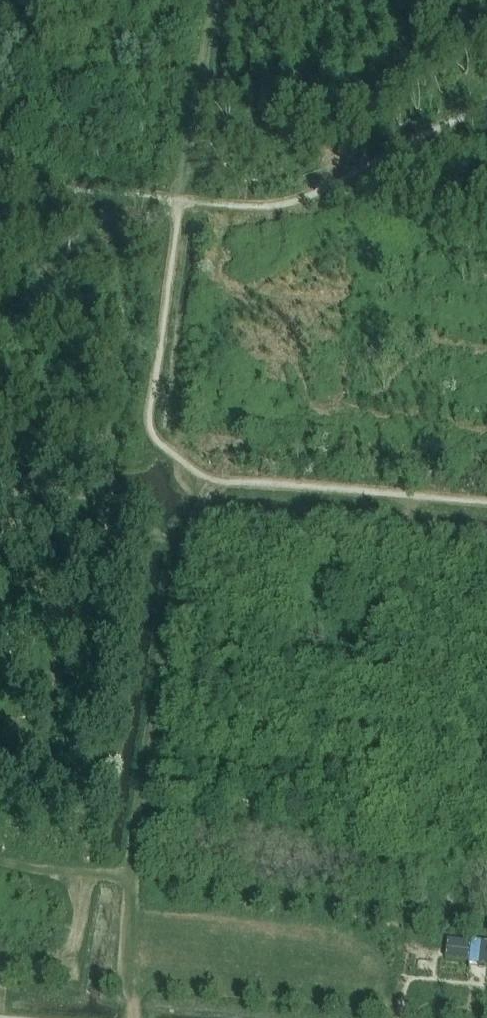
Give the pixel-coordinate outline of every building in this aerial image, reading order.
[(445,958),(469,961),(469,963),(486,965),(486,941),(472,939),(471,941),(447,939),(445,958)]
